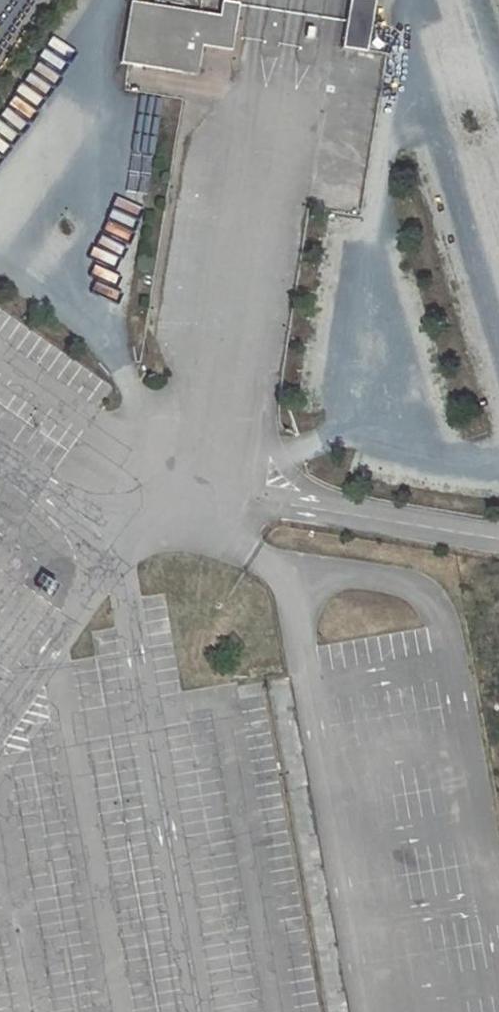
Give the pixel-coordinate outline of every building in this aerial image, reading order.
[(344,50),(367,53),(377,0),(351,0),(348,21),(344,50)] [(199,13),(131,4),(123,65),(199,76),(204,47),(235,52),(242,5),(222,2),(219,16),(199,13)] [(308,27),(306,39),(315,41),(318,28),(308,27)]
